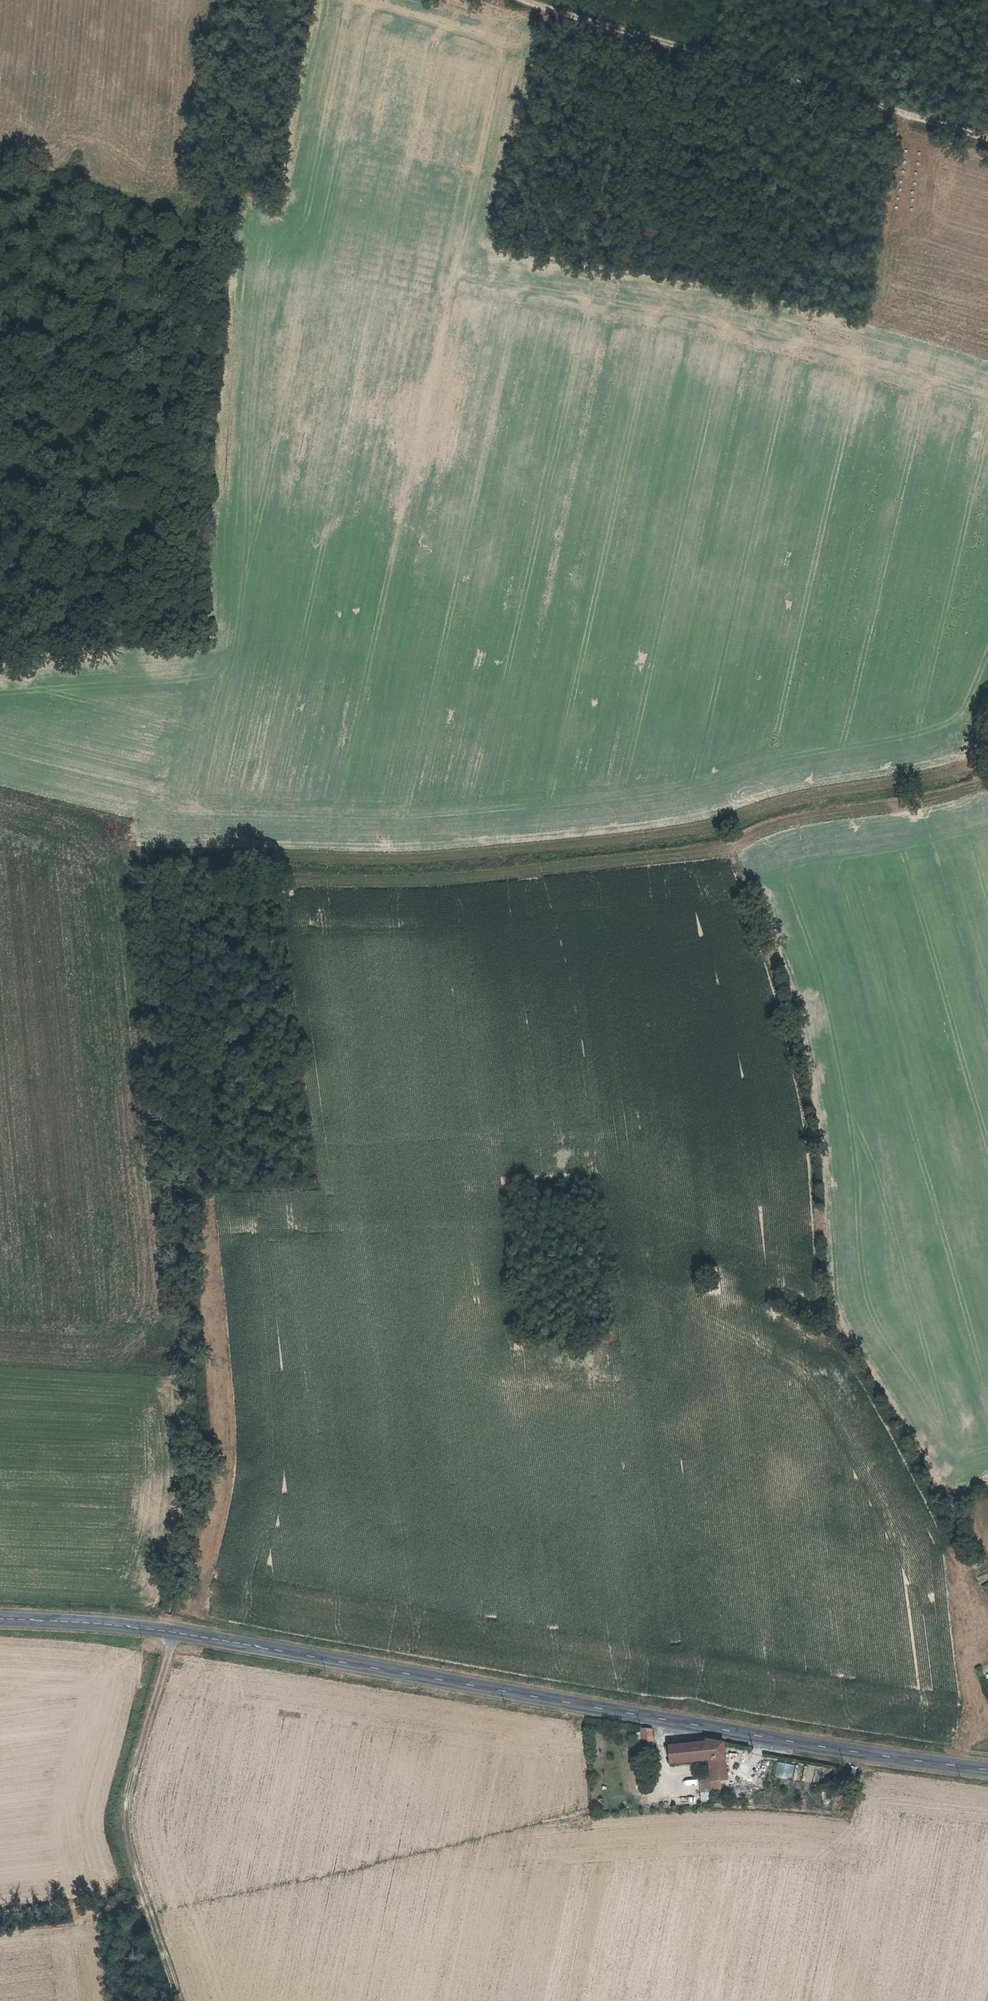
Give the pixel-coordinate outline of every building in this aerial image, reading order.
[(642,1750),(651,1749),(649,1729),(649,1727),(640,1725),(640,1728),(642,1750)] [(707,1754),(725,1753),(724,1742),(724,1738),(706,1737),(706,1739),(706,1744),(707,1754)] [(671,1763),(708,1760),(707,1754),(706,1744),(669,1747),(671,1763)] [(708,1760),(708,1765),(726,1763),(725,1753),(707,1754),(708,1760)] [(792,1780),(795,1766),(777,1761),(774,1776),(792,1780)] [(708,1765),(710,1777),(710,1782),(728,1781),(726,1763),(708,1765)] [(711,1793),(710,1782),(710,1777),(696,1779),(698,1794),(711,1793)] [(712,1802),(711,1793),(698,1794),(699,1803),(712,1802)]
